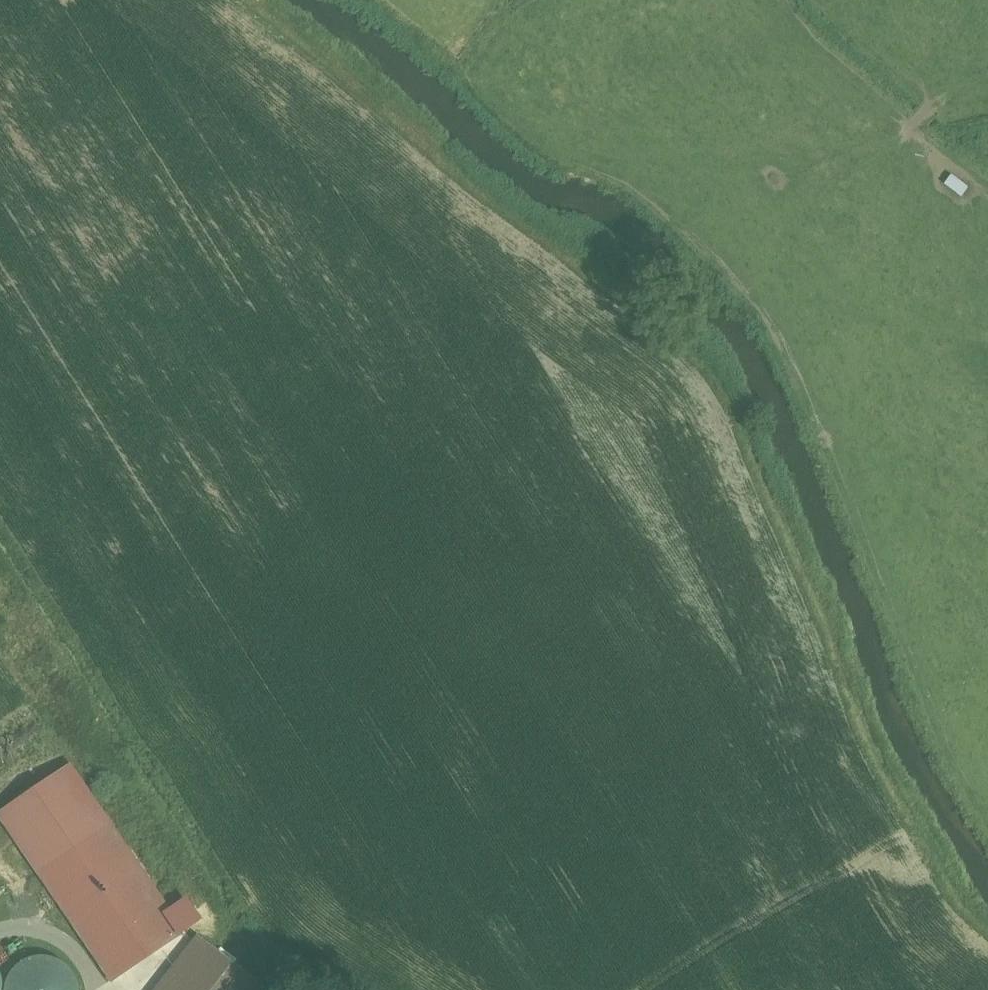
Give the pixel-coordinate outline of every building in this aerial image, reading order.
[(950,177),(944,186),(963,197),(968,187),(950,177)] [(120,822),(52,868),(124,974),(192,928),(120,822)] [(43,958),(29,961),(17,969),(9,982),(7,989),(79,989),(79,988),(73,972),(60,962),(43,958)]
